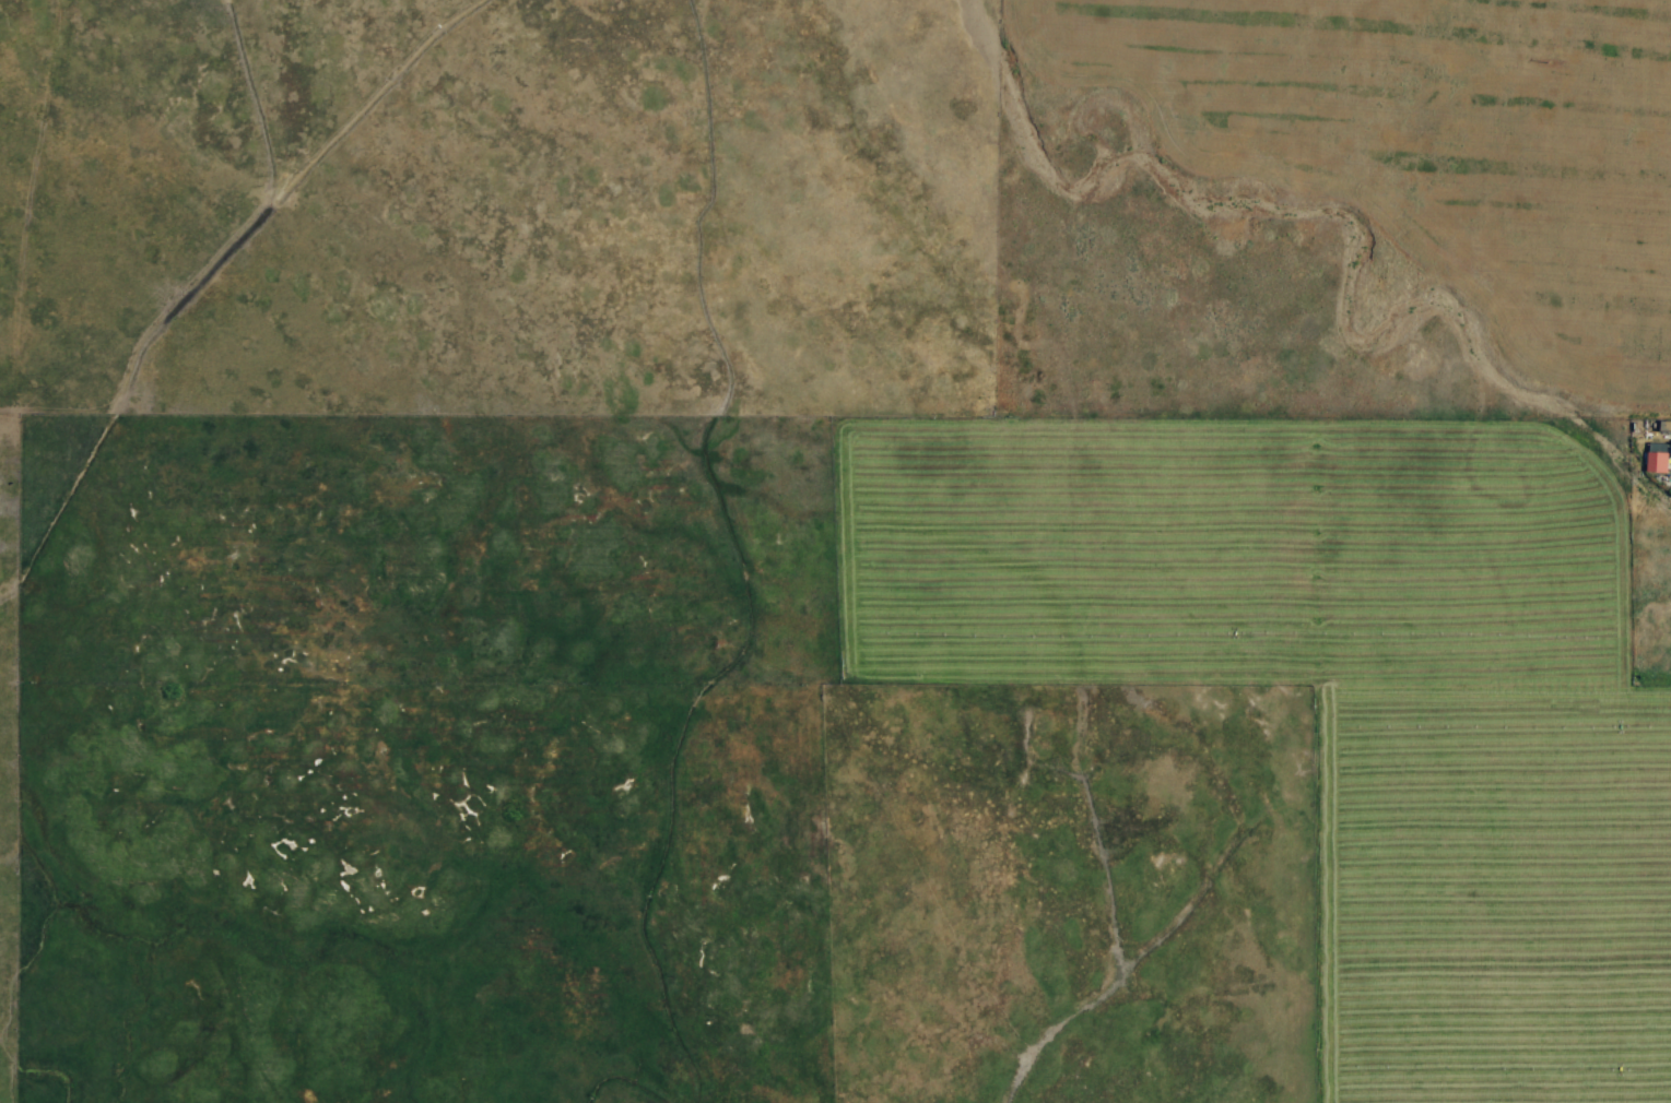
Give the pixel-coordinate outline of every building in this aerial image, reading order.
[(1645,470),(1665,471),(1666,443),(1646,442),(1645,470)]
